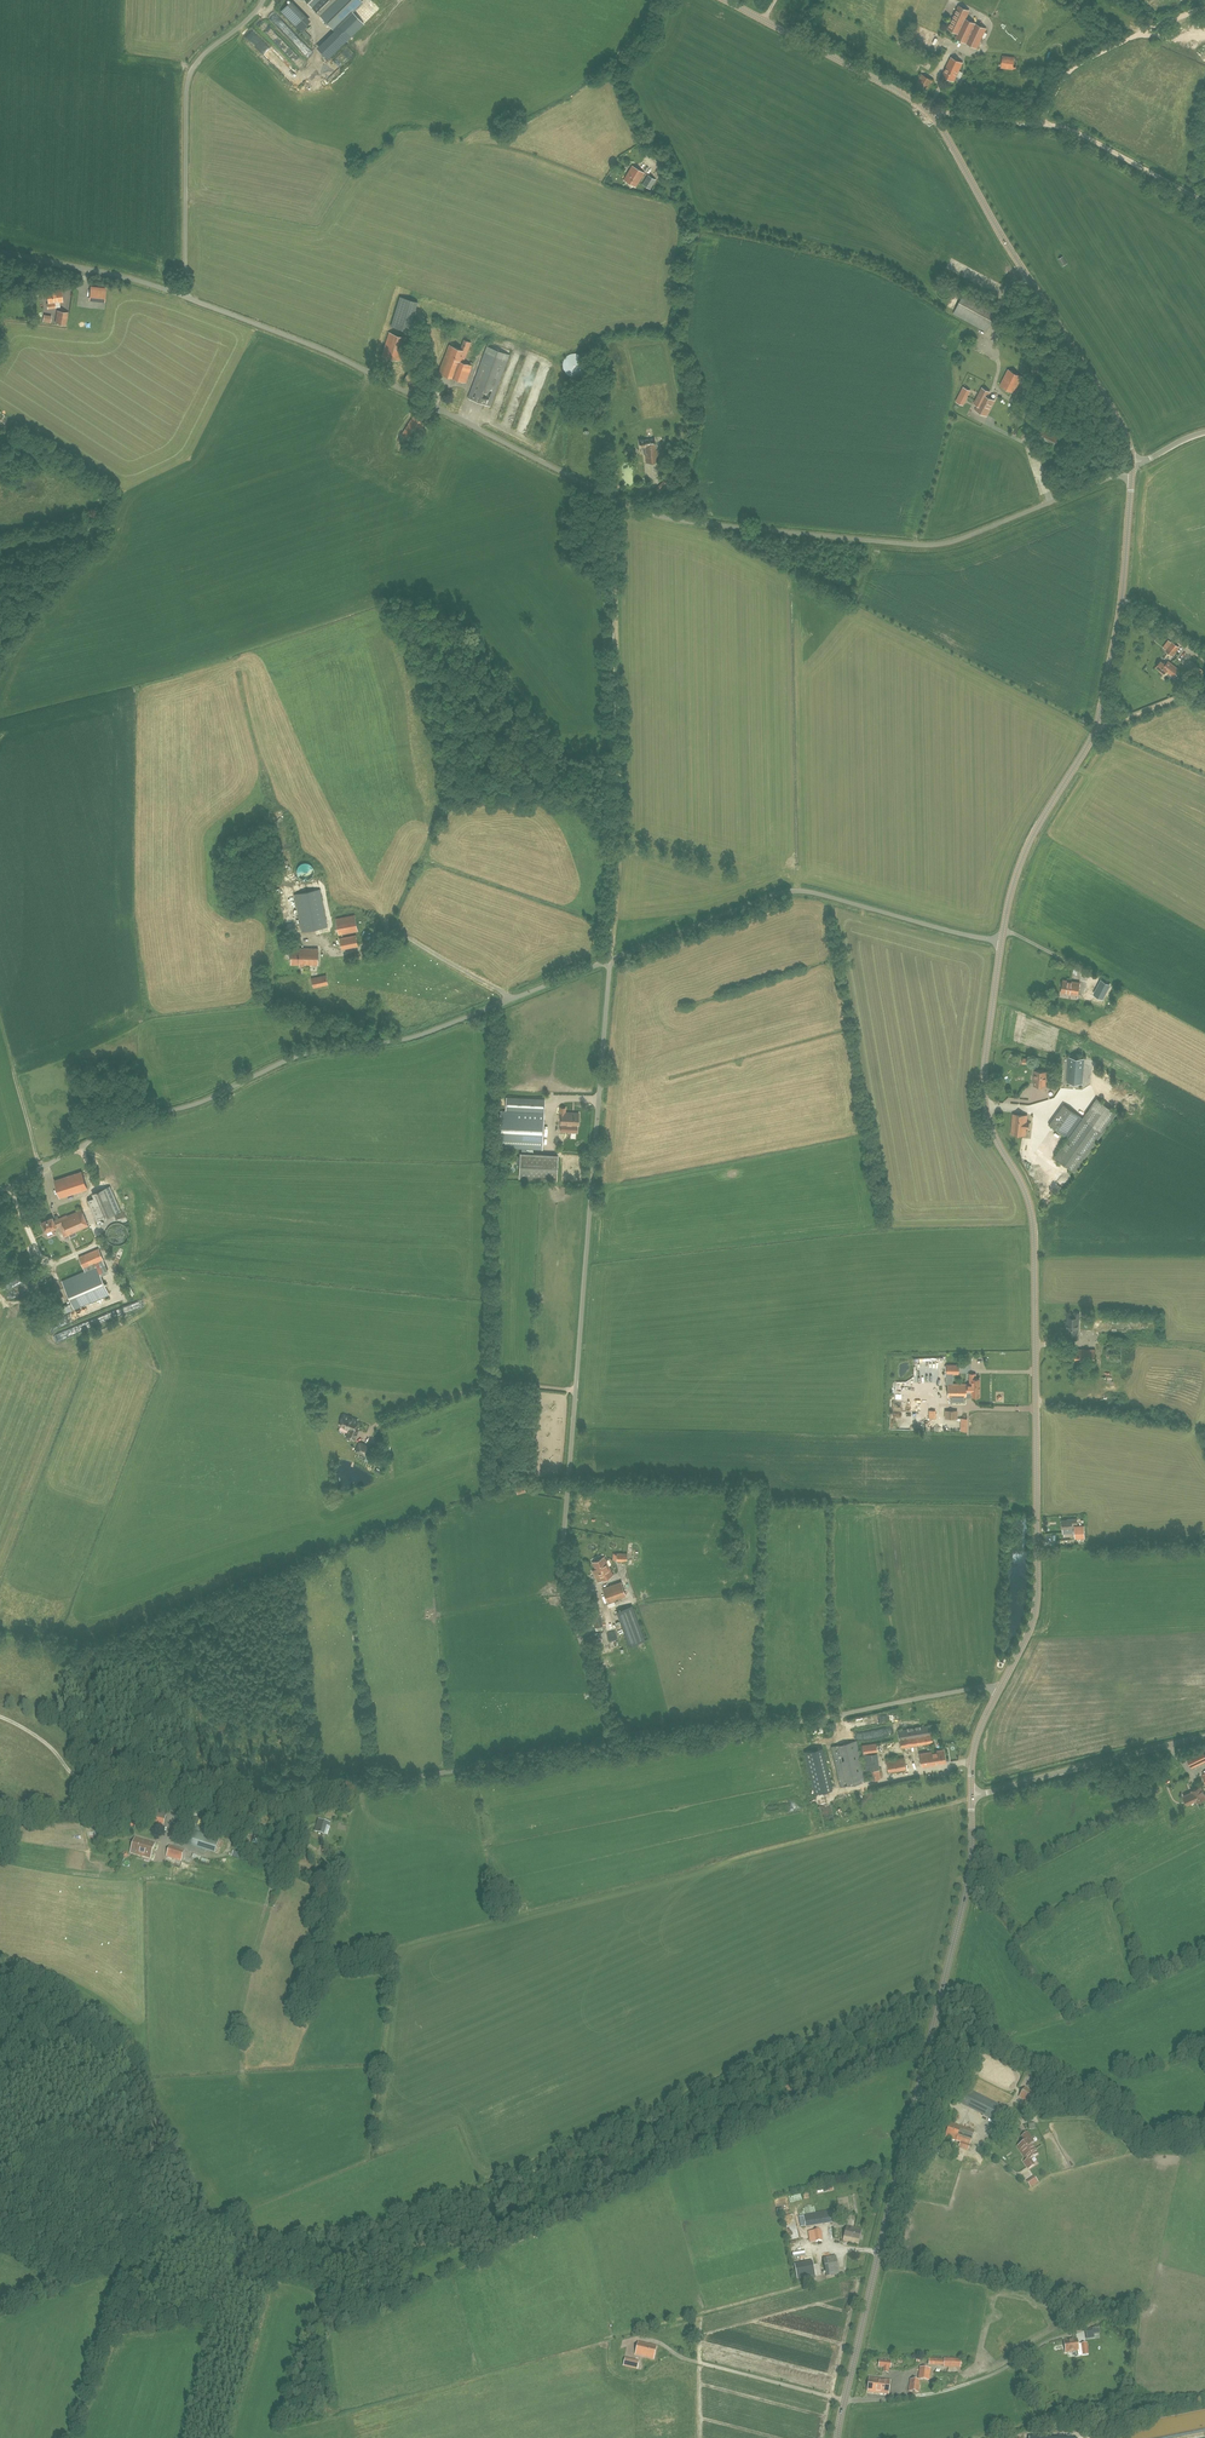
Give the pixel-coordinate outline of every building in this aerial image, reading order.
[(300,30),(310,20),(291,0),(290,0),(280,10),(300,30)] [(334,29),(363,2),(361,0),(305,0),(334,29)] [(969,11),(959,6),(948,29),(958,33),(966,19),(969,11)] [(351,21),(338,33),(345,41),(346,42),(360,30),(351,21)] [(318,47),(328,58),(345,41),(338,33),(335,31),(318,47)] [(1002,68),(1017,69),(1019,57),(1003,55),(1002,68)] [(942,75),(954,81),(963,63),(951,57),(942,75)] [(927,93),(933,80),(922,74),(915,87),(927,93)] [(968,91),(975,95),(978,89),(971,85),(969,88),(968,91)] [(632,165),(624,180),(636,187),(644,173),(632,165)] [(669,180),(668,170),(661,171),(662,181),(669,180)] [(648,175),(643,184),(650,189),(656,180),(648,175)] [(1062,266),(1068,263),(1064,256),(1059,258),(1062,266)] [(90,285),(88,299),(104,302),(106,287),(90,285)] [(61,289),(47,291),(48,304),(63,302),(61,289)] [(954,313),(987,331),(999,309),(966,291),(954,313)] [(399,295),(391,325),(408,330),(417,301),(399,295)] [(67,312),(58,311),(56,323),(65,325),(67,312)] [(53,315),(45,313),(43,321),(51,323),(53,315)] [(401,360),(406,336),(388,332),(383,357),(401,360)] [(466,382),(473,365),(464,362),(471,342),(464,340),(461,349),(449,345),(439,373),(466,382)] [(487,346),(485,352),(468,398),(490,406),(510,354),(487,346)] [(586,367),(586,366),(586,365),(586,363),(586,362),(585,361),(585,360),(584,358),(584,357),(583,356),(582,356),(581,355),(579,354),(578,354),(577,353),(576,353),(574,353),(573,353),(572,353),(571,354),(569,354),(568,355),(567,355),(566,356),(565,357),(564,358),(564,360),(563,361),(563,362),(563,363),(563,365),(563,366),(563,367),(563,368),(564,370),(564,371),(565,372),(566,373),(567,374),(568,374),(569,375),(570,376),(572,376),(573,376),(574,376),(576,376),(577,376),(578,376),(579,375),(581,374),(582,374),(583,373),(583,372),(584,371),(585,370),(585,368),(586,367)] [(426,361),(418,357),(414,364),(423,368),(426,361)] [(1014,392),(1022,376),(1008,369),(1000,385),(1014,392)] [(985,414),(987,415),(995,400),(988,397),(990,392),(983,388),(974,403),(978,405),(976,410),(981,412),(980,413),(984,416),(985,414)] [(961,391),(958,397),(965,401),(968,395),(961,391)] [(656,450),(655,439),(639,440),(640,447),(644,447),(644,454),(647,454),(647,455),(646,455),(646,462),(658,461),(657,450),(656,450)] [(416,446),(408,445),(407,455),(414,456),(416,446)] [(664,481),(661,483),(656,488),(659,492),(668,485),(664,481)] [(1155,639),(1159,635),(1150,628),(1147,632),(1155,639)] [(1172,656),(1179,647),(1172,642),(1166,650),(1172,656)] [(1161,661),(1156,667),(1160,670),(1159,670),(1164,674),(1167,670),(1170,672),(1169,673),(1173,676),(1179,669),(1170,662),(1168,664),(1165,662),(1163,663),(1161,661)] [(313,877),(312,862),(297,863),(298,878),(313,877)] [(320,889),(295,894),(302,931),(327,927),(320,889)] [(339,934),(358,931),(355,915),(336,919),(339,934)] [(342,949),(358,946),(356,935),(340,938),(342,949)] [(291,948),(291,964),(300,964),(300,966),(305,966),(305,964),(318,964),(318,948),(292,948),(291,948)] [(314,987),(328,984),(326,975),(312,978),(314,987)] [(1063,980),(1063,982),(1062,982),(1061,983),(1061,986),(1061,987),(1062,987),(1061,992),(1078,995),(1080,983),(1063,980)] [(1101,980),(1094,994),(1103,998),(1110,985),(1101,980)] [(1070,1057),(1068,1081),(1082,1083),(1084,1059),(1070,1057)] [(1045,1086),(1047,1071),(1035,1070),(1034,1085),(1045,1086)] [(542,1149),(545,1099),(507,1097),(506,1111),(501,1110),(500,1147),(542,1149)] [(1083,1118),(1070,1109),(1064,1105),(1050,1124),(1070,1138),(1055,1157),(1075,1171),(1117,1112),(1098,1098),(1083,1118)] [(579,1113),(562,1112),(561,1124),(578,1125),(579,1113)] [(1026,1122),(1027,1116),(1022,1115),(1018,1115),(1013,1114),(1011,1134),(1025,1135),(1026,1128),(1028,1128),(1029,1122),(1026,1122)] [(520,1154),(519,1176),(557,1178),(558,1156),(520,1154)] [(60,1198),(88,1189),(82,1171),(54,1180),(60,1198)] [(97,1221),(118,1212),(108,1187),(93,1194),(94,1198),(88,1201),(97,1221)] [(77,1234),(76,1231),(89,1226),(82,1210),(69,1215),(68,1215),(63,1217),(64,1217),(62,1218),(61,1218),(54,1221),(53,1217),(41,1222),(46,1232),(48,1237),(56,1234),(54,1228),(60,1226),(65,1236),(69,1234),(71,1237),(77,1234)] [(126,1236),(124,1223),(115,1224),(116,1229),(117,1229),(117,1233),(120,1233),(121,1236),(126,1236)] [(95,1263),(104,1260),(103,1259),(104,1259),(99,1248),(79,1257),(85,1271),(62,1281),(72,1303),(69,1305),(68,1303),(61,1307),(64,1314),(75,1309),(109,1294),(101,1276),(95,1263)] [(1079,1334),(1078,1334),(1079,1318),(1080,1318),(1080,1313),(1074,1313),(1074,1317),(1068,1317),(1068,1325),(1067,1325),(1066,1334),(1074,1334),(1073,1339),(1079,1339),(1079,1334)] [(1107,1345),(1107,1356),(1121,1356),(1122,1345),(1107,1345)] [(1072,1361),(1095,1362),(1095,1350),(1073,1349),(1072,1361)] [(946,1373),(959,1373),(959,1365),(946,1365),(946,1373)] [(970,1384),(966,1384),(966,1388),(972,1388),(972,1389),(976,1389),(976,1384),(980,1384),(980,1378),(976,1378),(976,1374),(970,1373),(970,1384)] [(966,1388),(966,1384),(948,1384),(948,1396),(966,1396),(966,1391),(972,1391),(972,1396),(979,1396),(980,1384),(976,1384),(976,1389),(972,1389),(972,1388),(966,1388)] [(945,1409),(945,1418),(958,1418),(958,1409),(945,1409)] [(354,1440),(358,1429),(355,1428),(358,1421),(344,1416),(340,1425),(350,1429),(347,1437),(354,1440)] [(359,1440),(354,1451),(365,1456),(370,1445),(359,1440)] [(524,1485),(516,1488),(518,1494),(526,1492),(524,1485)] [(1063,1528),(1072,1527),(1072,1524),(1077,1523),(1077,1518),(1068,1519),(1068,1520),(1062,1520),(1063,1528)] [(1075,1538),(1084,1537),(1084,1527),(1077,1527),(1077,1532),(1075,1532),(1075,1538)] [(618,1552),(617,1561),(627,1561),(628,1553),(618,1552)] [(599,1577),(601,1580),(613,1574),(605,1556),(592,1562),(595,1569),(593,1570),(597,1579),(599,1577)] [(608,1602),(626,1596),(621,1582),(603,1588),(608,1602)] [(597,1602),(589,1604),(595,1628),(602,1626),(597,1602)] [(629,1646),(645,1641),(632,1605),(617,1611),(629,1646)] [(901,1748),(933,1742),(930,1725),(898,1731),(901,1748)] [(832,1747),(841,1787),(866,1781),(856,1741),(832,1747)] [(863,1754),(877,1752),(876,1743),(862,1745),(863,1754)] [(1202,1748),(1191,1753),(1189,1750),(1185,1752),(1192,1767),(1204,1761),(1204,1753),(1204,1752),(1204,1746),(1202,1747),(1202,1748)] [(833,1790),(824,1747),(804,1751),(814,1794),(833,1790)] [(922,1766),(937,1764),(937,1763),(946,1762),(944,1749),(934,1751),(934,1750),(920,1753),(922,1766)] [(904,1757),(886,1760),(888,1772),(906,1769),(904,1757)] [(879,1768),(869,1770),(871,1779),(880,1778),(879,1768)] [(1201,1786),(1192,1790),(1193,1792),(1184,1796),(1188,1804),(1197,1800),(1197,1801),(1204,1798),(1204,1795),(1201,1786)] [(146,1822),(164,1827),(170,1807),(152,1801),(146,1822)] [(1129,1815),(1135,1809),(1132,1805),(1125,1810),(1129,1815)] [(318,1820),(315,1831),(324,1834),(326,1826),(329,1827),(330,1824),(318,1820)] [(175,1825),(171,1839),(180,1842),(184,1828),(175,1825)] [(209,1835),(190,1829),(185,1827),(182,1837),(189,1839),(187,1844),(215,1853),(219,1839),(209,1836),(209,1835)] [(95,1829),(96,1837),(105,1836),(104,1828),(95,1828),(95,1829)] [(141,1840),(136,1838),(131,1853),(150,1859),(155,1844),(141,1840)] [(167,1856),(181,1861),(185,1850),(170,1846),(167,1856)] [(246,1856),(233,1852),(232,1856),(244,1861),(246,1856)] [(1015,2094),(1018,2096),(1024,2089),(1021,2087),(1015,2094)] [(1025,2088),(1020,2097),(1031,2104),(1036,2095),(1025,2088)] [(1002,2108),(991,2102),(984,2115),(995,2121),(1002,2108)] [(1122,2120),(1115,2111),(1114,2112),(1108,2105),(1105,2107),(1111,2114),(1109,2116),(1116,2124),(1122,2120)] [(950,2122),(945,2137),(961,2142),(959,2147),(968,2150),(975,2131),(950,2122)] [(1027,2133),(1022,2136),(1026,2141),(1018,2146),(1027,2160),(1025,2162),(1029,2168),(1034,2165),(1030,2159),(1038,2154),(1031,2144),(1034,2142),(1027,2133)] [(1028,2183),(1030,2187),(1039,2182),(1036,2177),(1028,2183)] [(834,2211),(821,2213),(823,2223),(835,2221),(834,2211)] [(861,2230),(846,2227),(843,2240),(858,2244),(861,2230)] [(820,2230),(813,2231),(808,2232),(810,2243),(822,2240),(820,2230)] [(826,2276),(839,2274),(835,2256),(823,2259),(826,2276)] [(813,2264),(795,2267),(797,2280),(815,2276),(813,2264)] [(1065,2353),(1078,2351),(1077,2339),(1064,2341),(1065,2353)] [(656,2346),(639,2342),(636,2354),(653,2358),(656,2346)] [(623,2366),(632,2368),(634,2360),(625,2358),(623,2366)] [(879,2366),(884,2367),(883,2372),(888,2373),(889,2367),(891,2367),(891,2362),(879,2361),(879,2366)] [(930,2369),(927,2368),(921,2367),(919,2379),(928,2381),(930,2369)] [(889,2380),(869,2378),(868,2392),(888,2394),(889,2380)] [(918,2393),(920,2380),(910,2379),(909,2391),(918,2393)]
